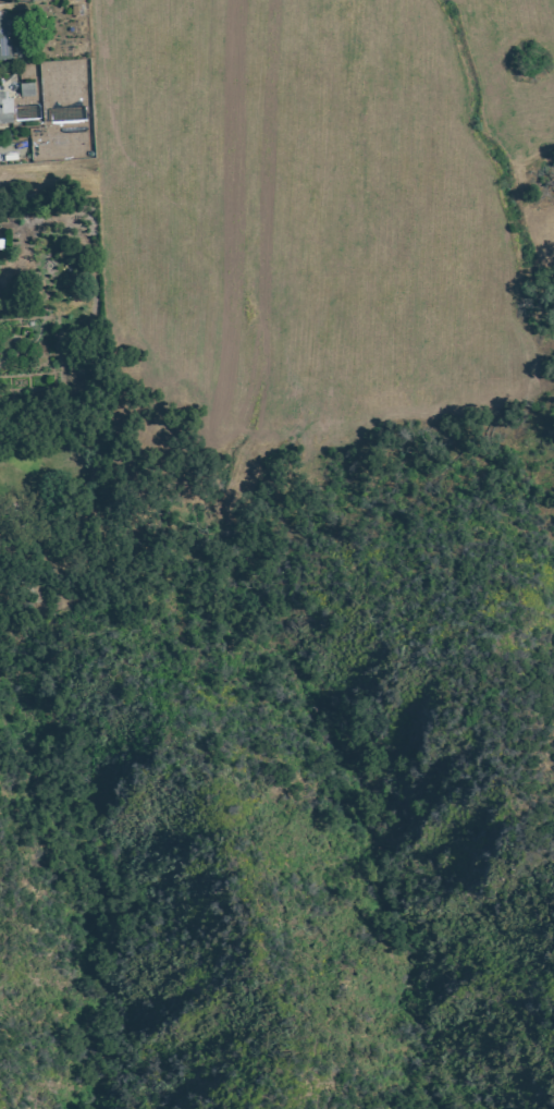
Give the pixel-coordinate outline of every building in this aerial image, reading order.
[(34,84),(20,85),(20,99),(35,98),(34,84)] [(10,93),(0,93),(0,125),(11,124),(10,93)] [(41,119),(40,103),(20,103),(20,120),(41,119)]
